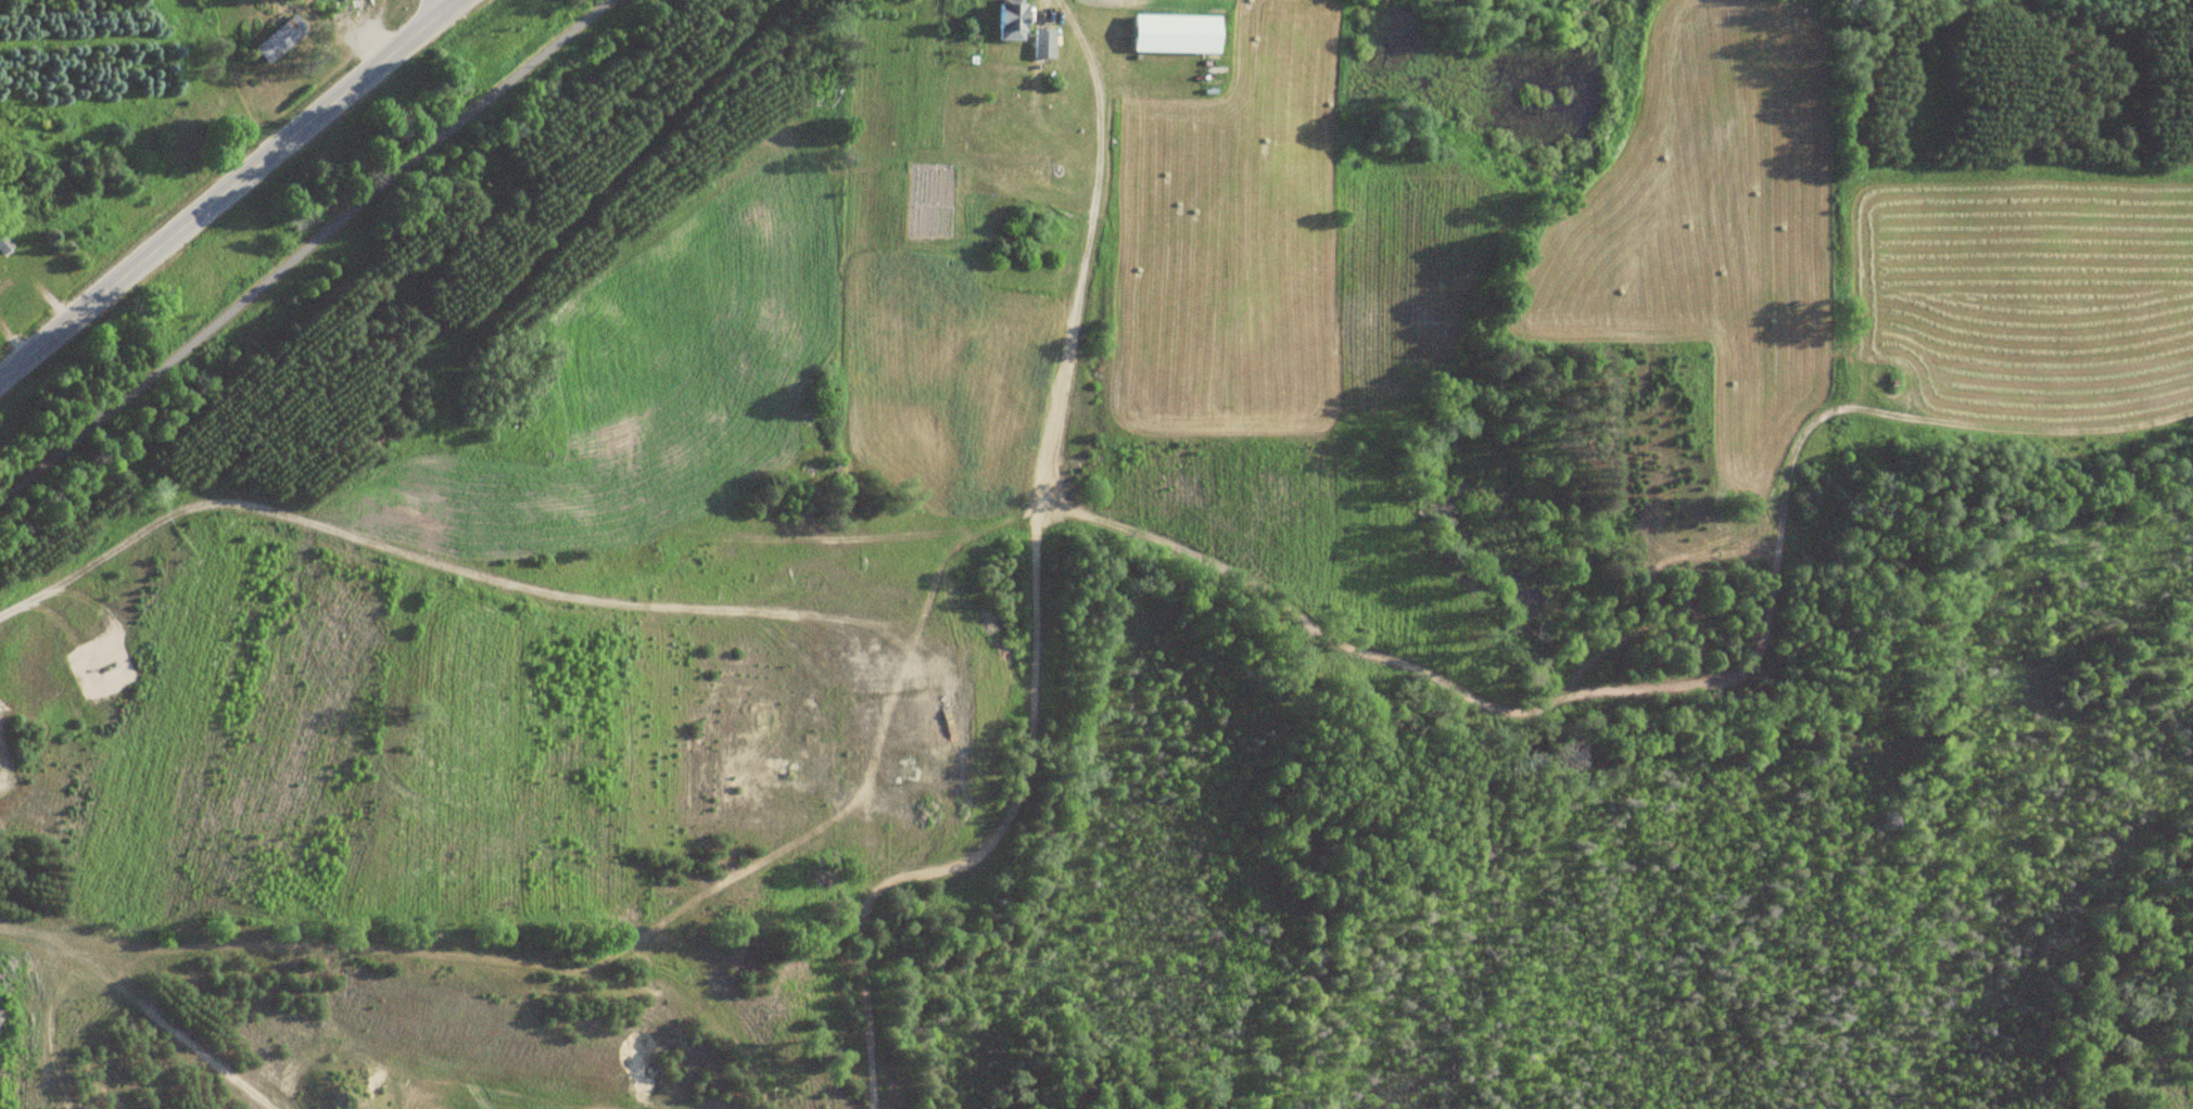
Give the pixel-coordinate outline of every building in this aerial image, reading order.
[(1001,2),(1001,41),(1029,41),(1029,2),(1001,2)] [(1136,52),(1222,53),(1222,15),(1137,14),(1136,52)] [(313,33),(299,15),(257,47),(271,65),(313,33)] [(1058,29),(1037,29),(1037,59),(1058,59),(1058,29)] [(16,247),(2,230),(0,232),(0,249),(6,256),(16,247)]
